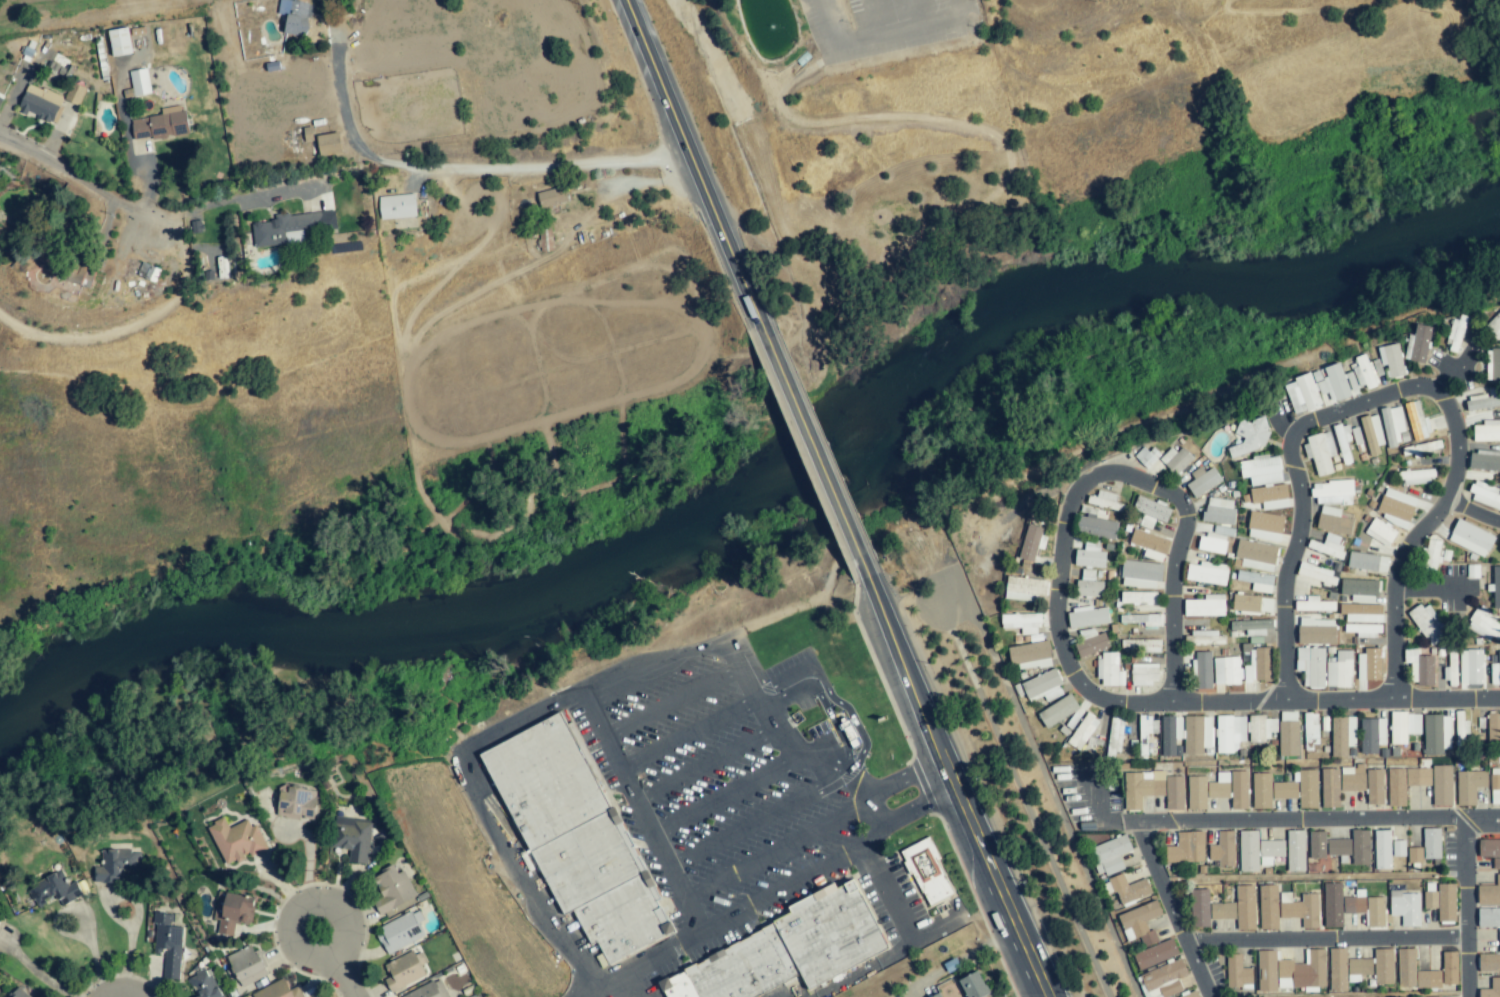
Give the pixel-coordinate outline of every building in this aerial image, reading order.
[(305,36),(309,2),(289,0),(279,0),(277,14),(286,15),(284,34),(305,36)] [(113,57),(132,53),(127,27),(108,31),(113,57)] [(132,95),(150,93),(147,69),(130,71),(132,95)] [(85,88),(70,82),(64,101),(80,105),(85,88)] [(51,124),(63,98),(29,83),(18,109),(51,124)] [(161,115),(130,120),(134,142),(189,133),(184,105),(160,109),(161,115)] [(339,132),(312,136),(311,129),(304,130),(305,142),(313,141),(315,157),(341,154),(339,132)] [(537,191),(539,207),(568,203),(566,187),(537,191)] [(416,217),(415,194),(379,196),(379,219),(416,217)] [(254,247),(302,243),(301,234),(337,230),(335,211),(251,219),(254,247)] [(551,230),(539,230),(540,251),(552,251),(551,230)] [(155,283),(161,270),(142,261),(136,274),(155,283)] [(1484,327),(1499,342),(1499,310),(1484,327)] [(1467,316),(1454,314),(1447,351),(1457,353),(1460,338),(1468,339),(1470,330),(1465,329),(1467,316)] [(1432,327),(1414,324),(1407,360),(1425,363),(1432,327)] [(1390,379),(1405,375),(1397,343),(1377,348),(1382,367),(1387,366),(1390,379)] [(1488,349),(1489,384),(1499,383),(1499,349),(1488,349)] [(1383,375),(1378,359),(1367,362),(1365,355),(1349,360),(1359,390),(1378,384),(1376,377),(1383,375)] [(1324,367),(1327,377),(1321,379),(1318,371),(1312,373),(1319,396),(1327,394),(1330,403),(1350,397),(1340,363),(1324,367)] [(1358,392),(1352,372),(1344,374),(1351,395),(1358,392)] [(1285,385),(1294,415),(1321,406),(1310,373),(1293,378),(1295,382),(1285,385)] [(1405,403),(1412,438),(1431,435),(1427,417),(1422,418),(1419,401),(1405,403)] [(1399,447),(1398,432),(1403,431),(1402,407),(1382,408),(1385,448),(1399,447)] [(1359,419),(1370,457),(1380,454),(1378,446),(1384,444),(1376,414),(1359,419)] [(1241,440),(1226,445),(1231,458),(1271,444),(1262,416),(1236,425),(1241,440)] [(1482,421),(1482,426),(1473,426),(1473,441),(1499,441),(1499,421),(1482,421)] [(1332,428),(1343,464),(1351,462),(1346,442),(1352,441),(1347,423),(1332,428)] [(1317,477),(1334,472),(1330,458),(1336,456),(1329,431),(1303,438),(1308,458),(1312,457),(1317,477)] [(1403,456),(1413,454),(1413,455),(1442,449),(1440,440),(1401,448),(1403,456)] [(1194,458),(1178,443),(1161,462),(1176,476),(1194,458)] [(1153,447),(1148,452),(1143,447),(1134,456),(1147,469),(1161,455),(1153,447)] [(1468,469),(1499,472),(1499,454),(1471,451),(1468,469)] [(1282,482),(1279,455),(1239,460),(1241,478),(1249,477),(1251,486),(1282,482)] [(1221,480),(1211,466),(1194,479),(1194,480),(1186,486),(1195,499),(1221,480)] [(1433,484),(1432,470),(1400,471),(1401,485),(1433,484)] [(1313,505),(1353,504),(1352,481),(1313,482),(1313,505)] [(1474,481),(1468,500),(1499,509),(1499,489),(1474,481)] [(1251,489),(1254,511),(1289,506),(1286,484),(1251,489)] [(1407,527),(1417,499),(1385,488),(1375,516),(1407,527)] [(1096,497),(1088,496),(1087,504),(1124,512),(1126,505),(1115,503),(1117,495),(1098,491),(1096,497)] [(1139,526),(1152,530),(1155,519),(1166,523),(1171,507),(1136,496),(1132,510),(1143,514),(1139,526)] [(1204,522),(1233,525),(1235,501),(1206,498),(1204,522)] [(1317,529),(1351,534),(1353,519),(1339,517),(1341,509),(1321,506),(1317,529)] [(1076,534),(1115,538),(1117,520),(1078,516),(1076,534)] [(1397,531),(1374,518),(1364,533),(1387,547),(1397,531)] [(1495,537),(1458,519),(1447,541),(1485,558),(1495,537)] [(1019,558),(1034,561),(1037,548),(1044,549),(1046,537),(1041,536),(1043,528),(1026,524),(1019,558)] [(1128,543),(1144,548),(1142,556),(1162,562),(1169,539),(1133,528),(1128,543)] [(1226,538),(1200,533),(1197,549),(1223,554),(1226,538)] [(1340,537),(1327,533),(1323,545),(1309,540),(1306,547),(1340,559),(1344,547),(1337,544),(1340,537)] [(1427,549),(1422,549),(1420,570),(1436,571),(1436,563),(1439,563),(1441,541),(1427,539),(1427,549)] [(1241,567),(1274,571),(1277,545),(1237,540),(1235,558),(1242,559),(1241,567)] [(1075,550),(1074,567),(1103,567),(1103,544),(1085,544),(1085,550),(1075,550)] [(1388,555),(1349,553),(1348,568),(1387,571),(1388,555)] [(1162,565),(1123,559),(1120,584),(1158,590),(1162,565)] [(1186,582),(1226,584),(1227,564),(1199,562),(1199,565),(1187,564),(1186,582)] [(1296,580),(1319,587),(1320,583),(1334,587),(1338,574),(1300,563),(1296,580)] [(1095,570),(1081,569),(1081,580),(1076,580),(1075,596),(1102,597),(1103,581),(1094,581),(1095,570)] [(1273,576),(1237,571),(1236,580),(1252,583),(1251,591),(1271,594),(1273,576)] [(1005,600),(1046,602),(1047,579),(1006,578),(1005,600)] [(1340,595),(1351,596),(1351,601),(1377,603),(1378,581),(1341,579),(1340,595)] [(1156,592),(1121,592),(1120,603),(1156,604),(1156,592)] [(1224,615),(1224,595),(1204,595),(1204,600),(1184,600),(1184,616),(1224,615)] [(1272,596),(1233,596),(1232,611),(1272,612),(1272,596)] [(1318,596),(1306,596),(1306,601),(1295,601),(1295,611),(1334,610),(1334,601),(1319,602),(1318,596)] [(1425,603),(1408,615),(1430,646),(1447,634),(1425,603)] [(1382,622),(1382,605),(1343,604),(1342,622),(1382,622)] [(1491,637),(1498,641),(1499,637),(1499,625),(1493,621),(1497,616),(1478,604),(1464,627),(1488,642),(1491,637)] [(1109,624),(1107,608),(1091,609),(1091,607),(1067,610),(1069,629),(1109,624)] [(1040,634),(1039,614),(1001,615),(1002,628),(1021,628),(1021,635),(1040,634)] [(1158,614),(1120,615),(1120,624),(1143,623),(1144,629),(1159,629),(1158,614)] [(1335,645),(1335,619),(1293,618),(1293,626),(1298,626),(1298,644),(1335,645)] [(1273,620),(1230,621),(1230,630),(1245,630),(1246,636),(1265,636),(1265,630),(1273,629),(1273,620)] [(1381,637),(1381,625),(1344,624),(1344,632),(1356,632),(1356,636),(1381,637)] [(1193,632),(1192,644),(1224,645),(1224,633),(1193,632)] [(1074,641),(1077,656),(1109,650),(1106,635),(1074,641)] [(1160,640),(1121,640),(1121,652),(1160,652),(1160,640)] [(1051,666),(1049,642),(1008,646),(1009,664),(1021,663),(1022,669),(1051,666)] [(1272,649),(1251,648),(1250,680),(1271,680),(1272,649)] [(1324,648),(1297,648),(1296,671),(1304,671),(1303,688),(1323,688),(1324,648)] [(1357,654),(1357,680),(1381,680),(1380,648),(1364,648),(1364,654),(1357,654)] [(1352,651),(1336,650),(1336,658),(1326,658),(1326,687),(1351,687),(1352,651)] [(1417,686),(1434,686),(1434,656),(1417,656),(1417,650),(1403,650),(1403,663),(1411,663),(1411,677),(1417,677),(1417,686)] [(1460,685),(1483,685),(1482,650),(1459,650),(1460,685)] [(1491,686),(1499,686),(1499,651),(1497,651),(1498,664),(1490,664),(1491,686)] [(1211,652),(1195,652),(1196,689),(1212,689),(1211,652)] [(1117,654),(1098,654),(1098,685),(1123,685),(1123,671),(1117,671),(1117,654)] [(1239,657),(1213,658),(1214,685),(1240,684),(1239,657)] [(1158,684),(1158,664),(1131,664),(1131,685),(1158,684)] [(1046,702),(1062,694),(1059,685),(1062,684),(1055,668),(1020,684),(1028,703),(1043,696),(1046,702)] [(1044,727),(1079,711),(1072,695),(1037,712),(1044,727)] [(473,746),(553,706),(663,928),(600,960),(585,928),(569,903),(558,909),(473,746)] [(1455,711),(1455,743),(1463,742),(1463,734),(1468,734),(1468,721),(1463,721),(1463,711),(1455,711)] [(1079,751),(1099,720),(1086,712),(1066,743),(1079,751)] [(1279,756),(1298,756),(1298,712),(1279,712),(1279,756)] [(1318,713),(1304,713),(1304,744),(1318,744),(1318,713)] [(1420,713),(1391,713),(1390,744),(1406,745),(1407,734),(1420,734),(1420,713)] [(1487,714),(1488,739),(1499,738),(1499,713),(1487,714)] [(1107,753),(1121,754),(1123,716),(1109,715),(1107,753)] [(1450,749),(1450,715),(1424,715),(1423,755),(1443,755),(1443,749),(1450,749)] [(1211,716),(1184,717),(1184,755),(1203,755),(1203,749),(1212,749),(1211,716)] [(1217,752),(1238,752),(1238,742),(1246,741),(1245,716),(1216,717),(1217,752)] [(1182,717),(1162,717),(1161,755),(1175,756),(1176,739),(1181,739),(1182,717)] [(1277,733),(1277,717),(1249,717),(1249,741),(1270,741),(1270,733),(1277,733)] [(1355,717),(1331,717),(1332,757),(1348,757),(1348,746),(1355,746),(1355,717)] [(1385,719),(1360,719),(1361,754),(1378,754),(1378,745),(1386,745),(1385,719)] [(1364,764),(1355,764),(1356,767),(1340,767),(1341,792),(1365,791),(1364,764)] [(1452,806),(1451,766),(1432,766),(1433,807),(1452,806)] [(1340,807),(1339,768),(1321,768),(1322,808),(1340,807)] [(1405,768),(1388,768),(1388,807),(1406,806),(1405,768)] [(1430,768),(1406,768),(1406,786),(1431,785),(1430,768)] [(1383,805),(1383,770),(1367,769),(1367,805),(1383,805)] [(1299,808),(1318,808),(1317,770),(1298,770),(1299,808)] [(1165,796),(1164,771),(1124,772),(1125,811),(1142,810),(1142,796),(1165,796)] [(1248,809),(1247,771),(1231,771),(1232,810),(1248,809)] [(1475,788),(1487,787),(1486,771),(1456,772),(1457,806),(1476,805),(1475,788)] [(1206,798),(1230,798),(1229,772),(1217,773),(1217,782),(1206,782),(1206,776),(1187,776),(1188,810),(1207,809),(1206,798)] [(1252,809),(1271,809),(1271,799),(1297,799),(1298,783),(1271,782),(1271,773),(1253,773),(1252,809)] [(1490,775),(1490,789),(1499,790),(1499,775),(1490,775)] [(1183,776),(1166,776),(1166,810),(1183,810),(1183,776)] [(313,819),(317,790),(280,785),(276,816),(298,819),(299,817),(313,819)] [(1491,791),(1491,804),(1499,803),(1499,790),(1491,791)] [(371,820),(335,816),(332,847),(349,849),(348,862),(367,864),(371,820)] [(228,828),(224,818),(208,825),(224,865),(236,860),(237,863),(247,859),(247,858),(267,850),(257,824),(251,827),(248,820),(228,828)] [(1440,828),(1423,828),(1423,859),(1440,858),(1440,828)] [(1304,830),(1287,830),(1287,871),(1304,871),(1304,830)] [(1370,830),(1352,830),(1351,865),(1369,866),(1370,830)] [(1390,830),(1374,831),(1375,869),(1391,869),(1390,830)] [(1177,832),(1177,846),(1166,846),(1166,862),(1204,862),(1203,831),(1177,832)] [(1218,867),(1234,867),(1234,831),(1217,831),(1218,845),(1208,845),(1208,861),(1218,861),(1218,867)] [(1240,831),(1239,871),(1257,872),(1258,831),(1240,831)] [(1325,832),(1309,831),(1309,858),(1325,858),(1325,832)] [(1123,868),(1119,855),(1131,850),(1126,834),(1089,848),(1099,877),(1123,868)] [(954,893),(927,838),(901,851),(928,906),(954,893)] [(1351,855),(1351,839),(1327,839),(1327,856),(1351,855)] [(1284,841),(1259,840),(1259,866),(1272,866),(1272,857),(1284,857),(1284,841)] [(1404,840),(1392,841),(1393,857),(1405,856),(1404,840)] [(1479,857),(1499,857),(1499,840),(1478,840),(1479,857)] [(1423,863),(1422,847),(1408,848),(1408,864),(1423,863)] [(101,850),(101,867),(94,867),(94,883),(119,883),(119,871),(140,871),(140,850),(101,850)] [(404,870),(397,873),(393,865),(371,876),(381,896),(372,900),(379,915),(417,896),(404,870)] [(27,886),(35,906),(57,897),(60,906),(82,896),(75,881),(68,884),(62,871),(27,886)] [(1152,893),(1146,878),(1127,885),(1123,873),(1109,879),(1119,906),(1152,893)] [(1478,905),(1499,905),(1499,874),(1496,874),(1496,885),(1477,886),(1478,905)] [(793,973),(741,996),(662,996),(652,976),(844,877),(876,943),(801,984),(793,973)] [(1323,883),(1325,928),(1342,927),(1342,914),(1366,913),(1365,897),(1342,898),(1342,883),(1323,883)] [(1455,884),(1437,884),(1438,891),(1423,891),(1424,909),(1438,908),(1438,922),(1456,921),(1455,884)] [(1237,930),(1255,930),(1254,885),(1236,886),(1237,930)] [(1259,885),(1260,930),(1278,929),(1277,885),(1259,885)] [(1210,927),(1209,889),(1190,890),(1191,928),(1210,927)] [(213,920),(218,920),(217,934),(233,936),(235,923),(251,925),(255,897),(217,892),(213,920)] [(1302,918),(1302,929),(1318,929),(1318,894),(1301,894),(1301,902),(1291,902),(1291,892),(1279,893),(1280,918),(1302,918)] [(1419,892),(1389,892),(1390,916),(1401,915),(1401,926),(1420,926),(1419,892)] [(1385,927),(1384,897),(1367,897),(1367,927),(1385,927)] [(1117,914),(1126,941),(1139,937),(1143,948),(1158,943),(1154,929),(1148,931),(1145,921),(1162,916),(1157,901),(1117,914)] [(1235,902),(1210,903),(1210,920),(1235,919),(1235,902)] [(387,955),(425,935),(418,922),(423,920),(417,908),(381,927),(385,933),(378,937),(387,955)] [(1478,909),(1478,927),(1499,927),(1499,908),(1478,909)] [(179,977),(182,927),(172,926),(172,914),(155,913),(153,952),(165,953),(163,976),(179,977)] [(1499,971),(1499,928),(1499,954),(1479,954),(1479,971),(1499,971)] [(1132,955),(1139,971),(1179,955),(1172,938),(1132,955)] [(226,956),(240,988),(267,976),(254,945),(226,956)] [(1330,992),(1347,991),(1346,948),(1329,949),(1330,992)] [(1441,970),(1415,971),(1414,948),(1398,949),(1399,988),(1441,987),(1441,970)] [(390,993),(426,976),(420,965),(426,962),(420,949),(384,966),(389,977),(384,979),(390,993)] [(1325,987),(1324,949),(1308,949),(1308,964),(1293,964),(1293,960),(1277,960),(1278,988),(1325,987)] [(1375,984),(1393,984),(1392,949),(1373,949),(1375,984)] [(1275,950),(1256,951),(1258,992),(1277,992),(1275,950)] [(1457,952),(1442,952),(1442,985),(1457,985),(1457,952)] [(1251,968),(1242,968),(1241,955),(1227,955),(1227,988),(1252,988),(1251,968)] [(1178,979),(1188,975),(1181,959),(1136,976),(1144,996),(1168,996),(1183,991),(1178,979)] [(1348,959),(1348,983),(1361,982),(1360,975),(1372,975),(1372,959),(1348,959)] [(209,967),(189,976),(198,996),(223,996),(209,967)] [(978,970),(958,980),(966,996),(984,996),(989,994),(978,970)] [(283,977),(251,994),(253,996),(304,996),(297,985),(289,989),(283,977)] [(1491,978),(1491,989),(1478,989),(1479,996),(1499,996),(1499,977),(1491,978)] [(439,978),(401,996),(449,996),(439,978)] [(17,987),(10,996),(30,996),(17,987)]
